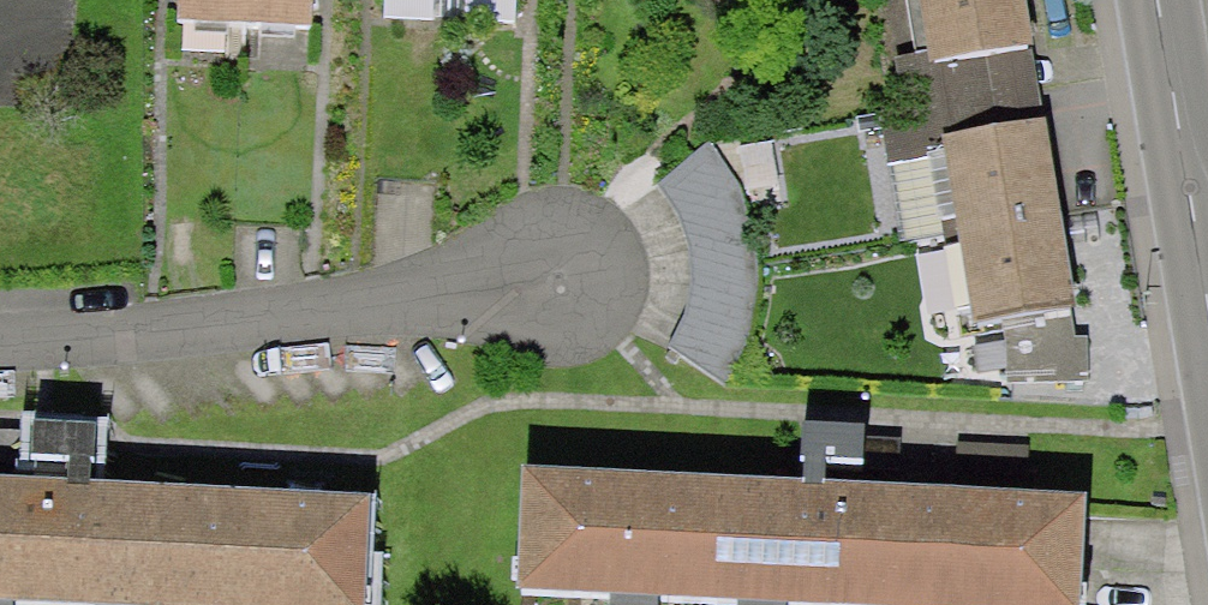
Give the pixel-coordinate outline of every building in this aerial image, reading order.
[(180,21),(310,28),(312,0),(181,0),(180,21)] [(382,19),(431,20),(431,0),(382,0),(382,19)] [(464,19),(514,21),(514,0),(465,0),(464,19)] [(931,60),(1028,43),(1034,42),(1027,0),(920,0),(931,60)] [(1041,119),(1028,43),(931,60),(944,136),(1041,119)] [(1041,119),(944,136),(976,322),(1076,305),(1046,119),(1041,119)] [(712,149),(656,185),(677,214),(687,246),(689,286),(683,324),(659,356),(710,396),(730,366),(747,328),(754,277),(741,220),(726,178),(712,149)] [(97,422),(32,419),(31,453),(68,455),(67,477),(89,478),(90,459),(96,460),(97,422)] [(507,483),(502,604),(523,604),(1073,604),(1078,514),(809,501),(810,472),(857,474),(859,434),(786,430),(783,496),(507,483)] [(0,473),(0,600),(94,604),(364,604),(370,492),(89,478),(67,477),(0,473)]
